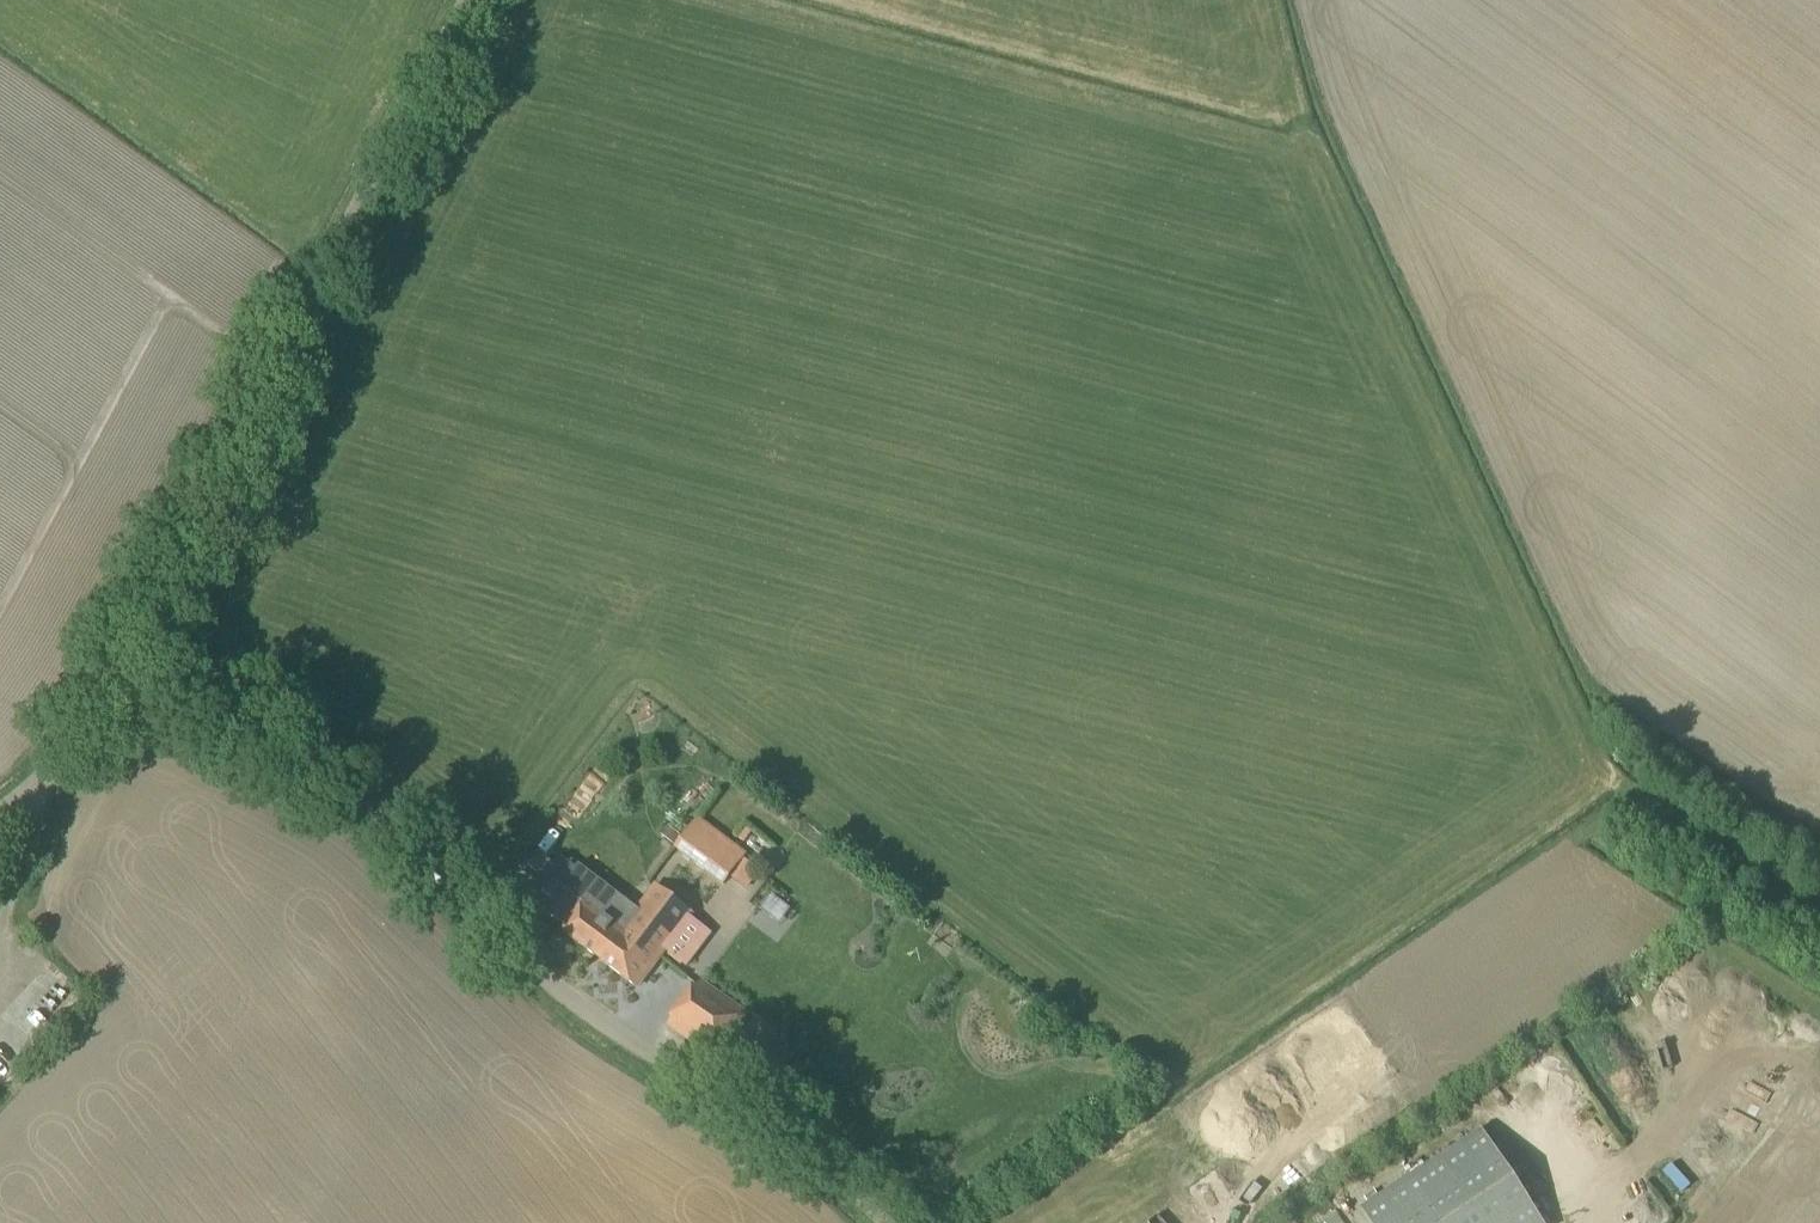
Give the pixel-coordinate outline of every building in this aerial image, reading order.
[(723,886),(731,875),(746,855),(698,819),(675,849),(723,886)] [(695,915),(676,901),(655,884),(624,924),(589,897),(562,932),(601,962),(637,989),(664,954),(665,955),(695,915)] [(750,1014),(701,980),(696,986),(692,984),(668,1017),(671,1019),(666,1026),(715,1061),(750,1014)] [(1381,1222),(1552,1222),(1491,1123),(1381,1189),(1384,1194),(1369,1203),(1381,1222)]
